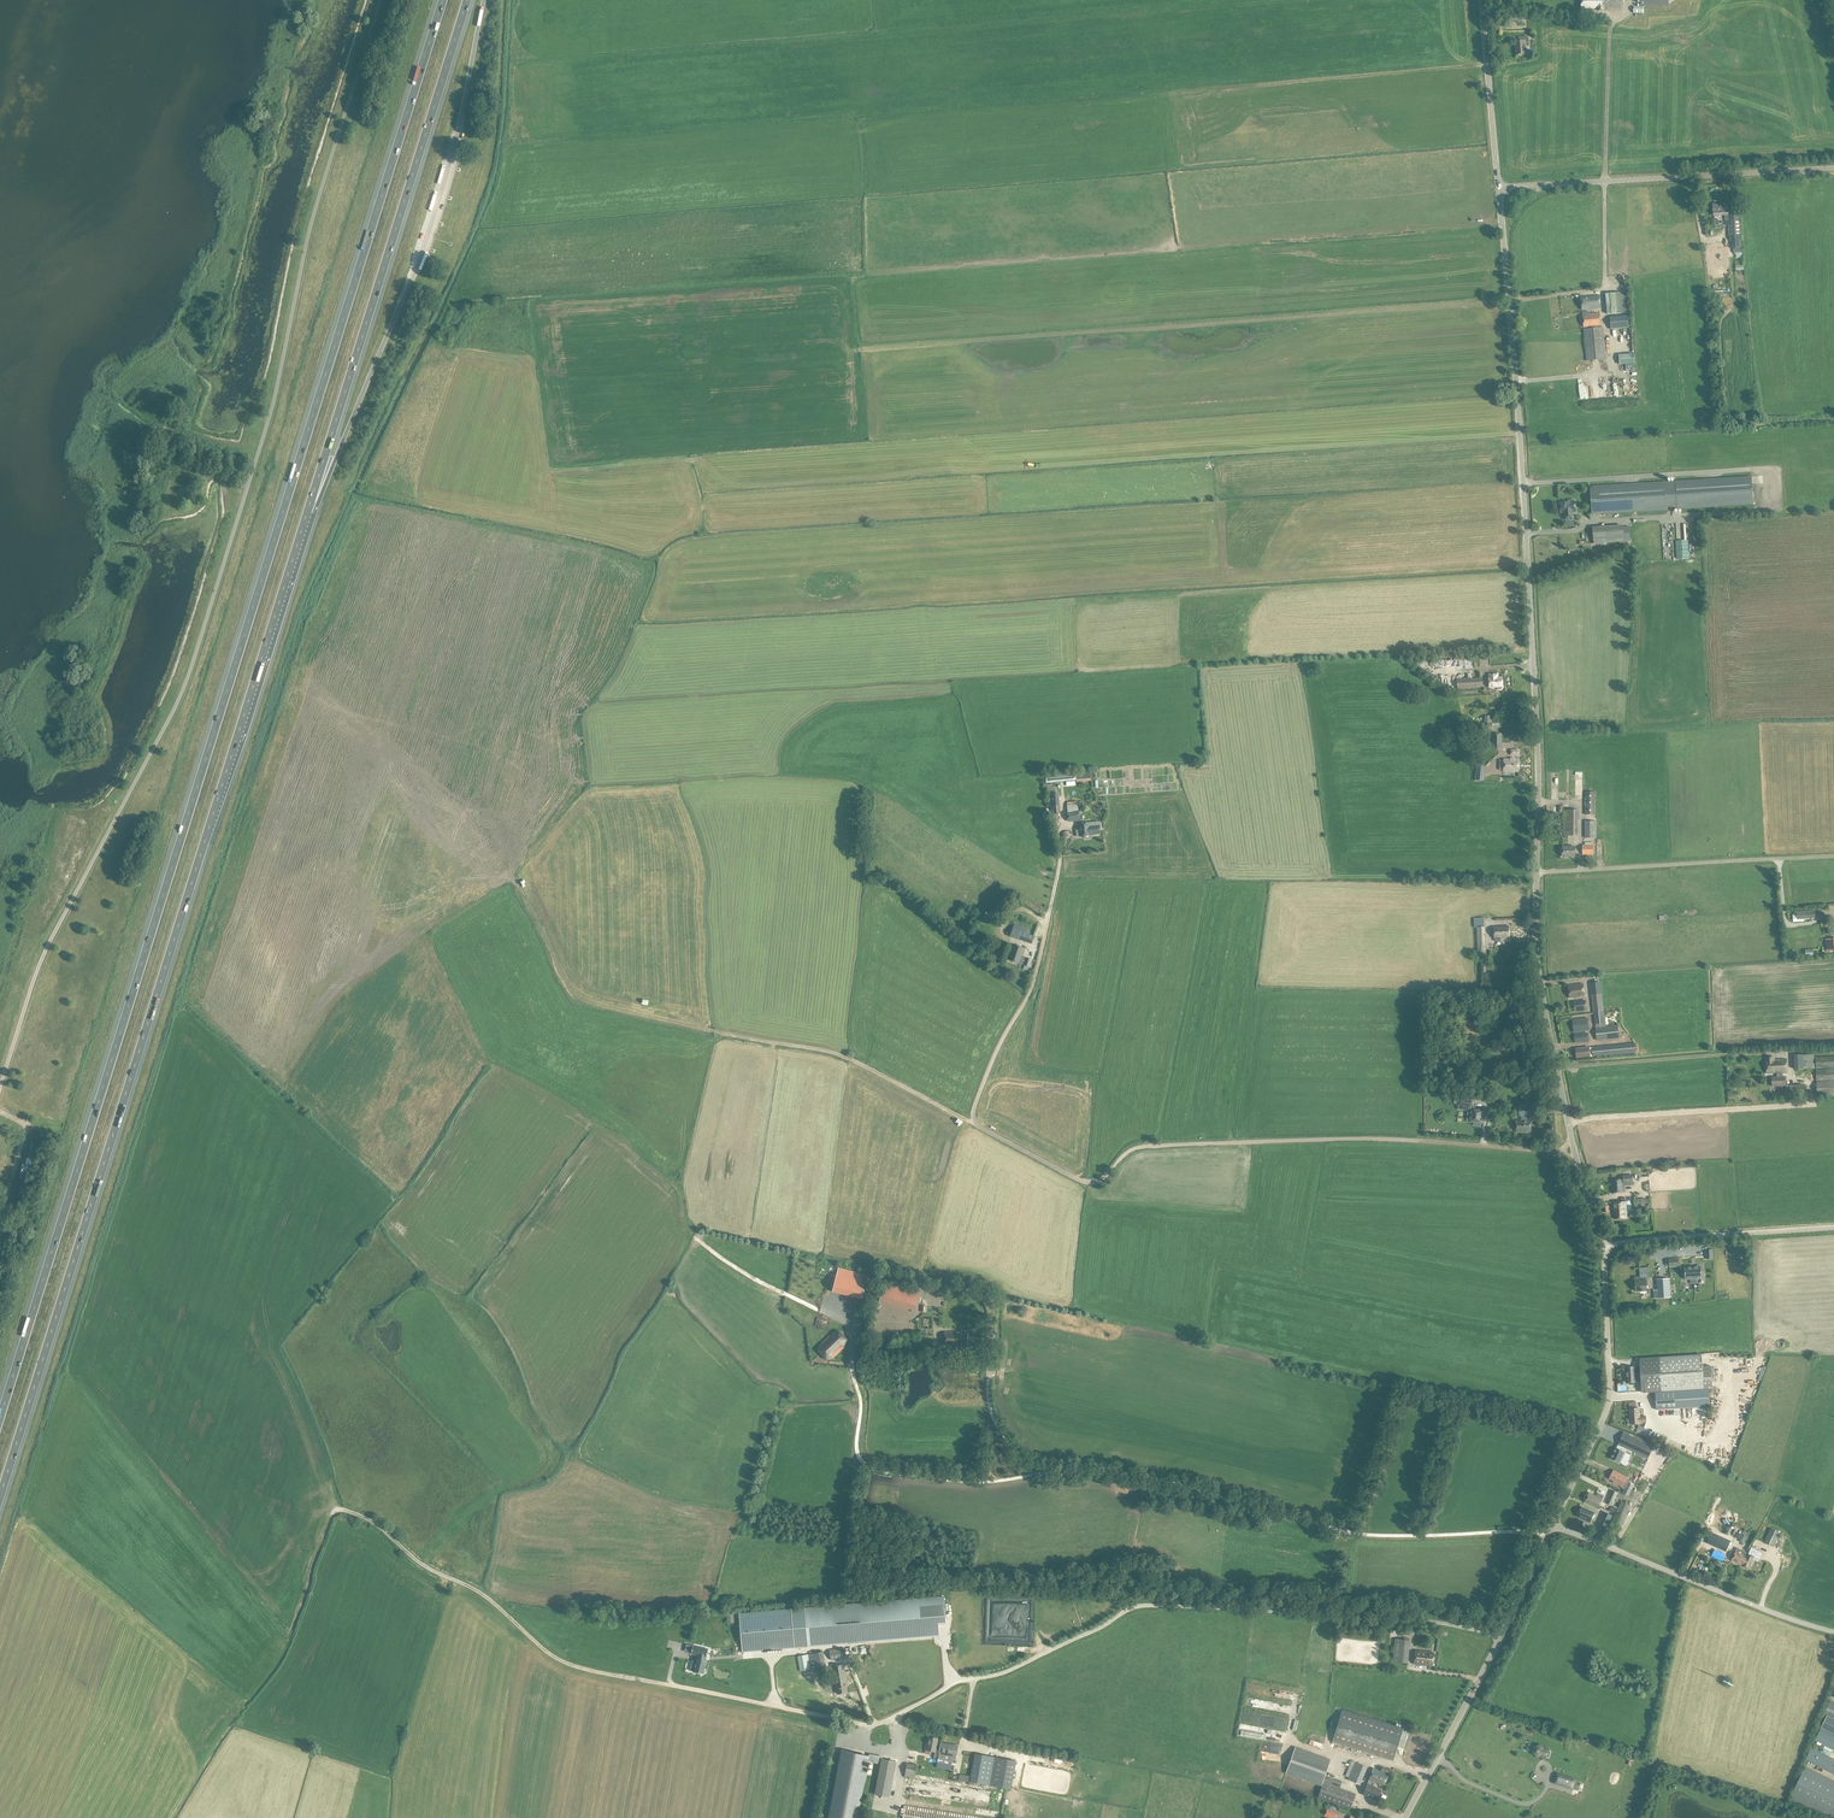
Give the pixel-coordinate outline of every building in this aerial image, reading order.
[(1582,9),(1598,9),(1598,11),(1604,11),(1604,10),(1624,10),(1624,0),(1582,0),(1582,9)] [(1634,6),(1634,13),(1644,13),(1644,6),(1669,7),(1669,0),(1641,0),(1641,6),(1634,6)] [(1509,13),(1509,20),(1523,22),(1524,14),(1509,13)] [(1519,37),(1519,41),(1516,42),(1517,50),(1516,50),(1517,55),(1527,55),(1526,42),(1529,42),(1529,36),(1519,37)] [(1713,205),(1713,212),(1718,212),(1718,215),(1729,214),(1728,204),(1713,205)] [(1740,214),(1729,215),(1725,216),(1726,220),(1728,220),(1730,242),(1733,242),(1733,248),(1742,248),(1740,214)] [(1627,292),(1606,294),(1607,314),(1629,313),(1627,292)] [(1600,296),(1582,297),(1583,310),(1601,308),(1600,296)] [(1600,313),(1583,314),(1584,329),(1601,327),(1600,313)] [(1628,315),(1610,317),(1612,329),(1629,328),(1628,315)] [(1604,327),(1584,329),(1586,361),(1606,359),(1604,327)] [(1582,336),(1573,335),(1572,344),(1582,345),(1582,336)] [(1590,486),(1592,515),(1754,505),(1752,476),(1590,486)] [(1569,502),(1560,502),(1561,513),(1565,512),(1565,514),(1564,514),(1565,520),(1574,519),(1573,512),(1576,512),(1575,502),(1574,502),(1574,500),(1569,500),(1569,502)] [(1620,523),(1592,525),(1592,531),(1581,531),(1581,532),(1573,532),(1573,539),(1590,538),(1591,543),(1621,541),(1620,523)] [(1687,541),(1677,541),(1678,559),(1688,558),(1687,541)] [(1490,675),(1490,678),(1489,678),(1490,687),(1497,687),(1498,688),(1498,689),(1499,689),(1500,690),(1501,689),(1502,688),(1502,687),(1502,686),(1503,686),(1503,677),(1498,678),(1497,674),(1490,675)] [(1482,677),(1457,679),(1458,689),(1474,688),(1483,687),(1482,677)] [(1502,734),(1493,734),(1493,750),(1502,750),(1502,734)] [(1519,759),(1509,759),(1504,759),(1504,772),(1519,772),(1519,759)] [(1476,763),(1475,780),(1483,781),(1484,763),(1476,763)] [(1075,772),(1045,776),(1046,783),(1076,780),(1075,774),(1075,772)] [(1586,792),(1585,815),(1596,815),(1596,792),(1586,792)] [(1057,794),(1048,795),(1050,807),(1052,824),(1059,823),(1058,814),(1060,814),(1059,805),(1054,806),(1053,797),(1054,797),(1054,804),(1058,803),(1057,794)] [(1067,805),(1067,811),(1068,822),(1079,821),(1079,820),(1082,820),(1082,814),(1079,814),(1078,810),(1077,804),(1067,805)] [(1563,810),(1563,813),(1563,836),(1579,836),(1579,810),(1563,810)] [(1585,821),(1585,838),(1595,838),(1595,821),(1585,821)] [(1077,836),(1084,835),(1085,837),(1085,838),(1086,839),(1089,838),(1090,838),(1090,836),(1090,835),(1100,834),(1099,826),(1093,827),(1092,824),(1089,824),(1089,823),(1079,824),(1080,830),(1079,830),(1078,831),(1077,831),(1077,836)] [(1585,845),(1583,845),(1583,855),(1594,855),(1594,843),(1585,842),(1585,845)] [(1563,847),(1563,856),(1575,857),(1575,847),(1563,847)] [(1797,914),(1792,915),(1793,922),(1804,921),(1804,917),(1819,915),(1818,909),(1797,911),(1797,914)] [(967,930),(959,923),(951,917),(946,923),(962,936),(967,930)] [(1024,941),(1027,933),(1028,928),(1015,923),(1010,937),(1024,941)] [(1509,926),(1494,927),(1495,939),(1509,938),(1509,926)] [(1478,946),(1486,946),(1485,927),(1477,927),(1478,946)] [(1826,939),(1827,951),(1833,951),(1833,939),(1826,939)] [(986,948),(966,940),(963,947),(984,954),(986,948)] [(1025,949),(1013,945),(1008,960),(1020,964),(1024,965),(1030,967),(1032,960),(1026,958),(1026,959),(1022,958),(1025,949)] [(1599,981),(1588,982),(1589,992),(1599,992),(1599,981)] [(1584,984),(1568,986),(1570,998),(1585,996),(1584,984)] [(1602,993),(1592,994),(1595,1025),(1606,1023),(1602,993)] [(1586,1000),(1574,1002),(1575,1012),(1587,1010),(1586,1000)] [(118,1014),(114,1031),(118,1032),(123,1015),(118,1014)] [(1587,1019),(1574,1021),(1575,1032),(1589,1031),(1587,1019)] [(1618,1025),(1596,1028),(1597,1041),(1619,1038),(1618,1025)] [(1588,1033),(1575,1034),(1575,1043),(1589,1042),(1588,1033)] [(1592,1047),(1593,1056),(1593,1057),(1636,1053),(1636,1043),(1592,1047)] [(1590,1057),(1590,1048),(1576,1049),(1577,1058),(1590,1057)] [(1814,1054),(1794,1055),(1795,1069),(1814,1069),(1814,1054)] [(1816,1057),(1816,1068),(1833,1068),(1833,1057),(1816,1057)] [(1783,1077),(1783,1073),(1787,1073),(1787,1059),(1774,1060),(1774,1058),(1766,1058),(1767,1074),(1777,1073),(1777,1077),(1772,1077),(1773,1086),(1786,1086),(1786,1077),(1783,1077)] [(1816,1070),(1817,1081),(1833,1080),(1833,1069),(1816,1070)] [(1817,1091),(1817,1097),(1833,1096),(1833,1081),(1817,1082),(1817,1091)] [(1460,1098),(1459,1107),(1474,1109),(1475,1098),(1470,1097),(1470,1100),(1460,1098)] [(1519,1107),(1520,1117),(1521,1117),(1521,1120),(1516,1120),(1517,1132),(1532,1132),(1531,1120),(1531,1116),(1531,1107),(1527,1107),(1527,1105),(1519,1105),(1519,1107)] [(1467,1108),(1466,1121),(1473,1122),(1473,1125),(1479,1126),(1479,1123),(1481,1123),(1482,1110),(1467,1108)] [(1623,1179),(1623,1186),(1634,1184),(1633,1175),(1623,1176),(1624,1179),(1623,1179)] [(1623,1186),(1623,1179),(1611,1180),(1613,1194),(1624,1193),(1623,1186)] [(1626,1202),(1613,1203),(1614,1219),(1627,1218),(1626,1202)] [(1706,1259),(1714,1258),(1713,1250),(1705,1250),(1706,1259)] [(1693,1267),(1694,1279),(1703,1278),(1702,1266),(1693,1267)] [(1694,1279),(1693,1267),(1684,1267),(1685,1280),(1694,1279)] [(1649,1281),(1648,1268),(1640,1268),(1640,1277),(1636,1278),(1635,1278),(1635,1282),(1636,1282),(1636,1291),(1647,1291),(1647,1281),(1649,1281)] [(1658,1298),(1670,1297),(1669,1279),(1657,1280),(1658,1291),(1658,1298)] [(880,1298),(916,1307),(921,1289),(909,1286),(910,1283),(906,1282),(905,1285),(885,1280),(880,1298)] [(848,1340),(839,1330),(832,1331),(831,1332),(831,1333),(820,1344),(818,1345),(817,1351),(822,1356),(826,1360),(833,1359),(834,1358),(845,1347),(846,1346),(848,1340)] [(944,1332),(944,1346),(949,1346),(949,1344),(961,1344),(961,1348),(974,1348),(974,1330),(961,1330),(961,1332),(944,1332)] [(890,1341),(881,1341),(878,1341),(878,1351),(881,1351),(890,1351),(899,1351),(899,1341),(890,1341)] [(1641,1359),(1641,1367),(1627,1368),(1628,1378),(1627,1379),(1627,1381),(1628,1382),(1628,1383),(1629,1383),(1629,1384),(1630,1385),(1634,1385),(1635,1384),(1635,1383),(1645,1382),(1646,1392),(1656,1392),(1657,1410),(1710,1406),(1709,1388),(1713,1388),(1712,1367),(1703,1368),(1703,1356),(1641,1359)] [(1629,1409),(1630,1415),(1631,1415),(1631,1419),(1630,1419),(1630,1420),(1629,1420),(1628,1421),(1629,1424),(1629,1425),(1631,1425),(1641,1425),(1641,1422),(1647,1422),(1646,1416),(1640,1417),(1640,1408),(1629,1409)] [(1624,1452),(1627,1453),(1631,1455),(1632,1452),(1648,1460),(1655,1446),(1624,1432),(1617,1448),(1625,1452),(1624,1452)] [(1625,1452),(1617,1448),(1616,1448),(1611,1458),(1624,1465),(1627,1459),(1624,1458),(1627,1453),(1624,1452),(1625,1452)] [(1624,1486),(1628,1478),(1615,1472),(1611,1480),(1624,1486)] [(1633,1499),(1636,1494),(1644,1479),(1632,1473),(1622,1493),(1633,1499)] [(1621,1494),(1612,1490),(1605,1503),(1612,1507),(1616,1499),(1619,1500),(1621,1494)] [(1597,1496),(1589,1493),(1585,1503),(1599,1509),(1604,1496),(1598,1493),(1597,1496)] [(1621,1528),(1631,1506),(1622,1501),(1611,1524),(1621,1528)] [(1590,1523),(1595,1513),(1581,1507),(1577,1517),(1590,1523)] [(1603,1511),(1598,1524),(1606,1528),(1612,1515),(1603,1511)] [(1774,1547),(1777,1541),(1781,1532),(1771,1528),(1764,1543),(1774,1547)] [(1737,1533),(1735,1537),(1744,1541),(1747,1536),(1742,1534),(1742,1535),(1737,1533)] [(1732,1542),(1714,1534),(1709,1544),(1727,1552),(1732,1542)] [(1711,1553),(1706,1551),(1704,1556),(1709,1558),(1710,1556),(1721,1560),(1724,1552),(1713,1547),(1711,1553)] [(1738,1548),(1736,1551),(1744,1554),(1743,1556),(1745,1557),(1747,1552),(1738,1548)] [(1744,1554),(1736,1551),(1732,1561),(1741,1566),(1745,1557),(1743,1556),(1744,1554)] [(1747,1553),(1745,1557),(1741,1566),(1751,1570),(1757,1557),(1747,1553)] [(1779,1559),(1790,1564),(1792,1559),(1781,1554),(1779,1559)] [(944,1597),(739,1614),(742,1652),(940,1636),(939,1624),(946,1624),(944,1597)] [(707,1661),(705,1661),(706,1657),(708,1649),(693,1646),(691,1654),(698,1655),(697,1659),(696,1662),(693,1661),(691,1666),(695,1667),(694,1672),(704,1674),(707,1661)] [(845,1648),(832,1649),(830,1650),(831,1660),(847,1658),(845,1648)] [(1409,1650),(1394,1648),(1393,1662),(1408,1663),(1409,1650)] [(808,1653),(810,1668),(823,1666),(821,1651),(808,1653)] [(1434,1653),(1416,1651),(1414,1664),(1432,1666),(1434,1653)] [(844,1665),(832,1667),(835,1683),(836,1683),(838,1694),(847,1692),(846,1681),(847,1681),(844,1665)] [(1830,1701),(1824,1713),(1833,1718),(1833,1702),(1830,1701)] [(1331,1743),(1338,1745),(1392,1761),(1401,1729),(1340,1711),(1331,1743)] [(1827,1715),(1821,1727),(1833,1734),(1833,1719),(1827,1715)] [(1821,1728),(1815,1741),(1833,1750),(1833,1735),(1821,1728)] [(927,1744),(926,1750),(935,1752),(934,1758),(938,1759),(939,1751),(936,1750),(938,1739),(929,1737),(928,1744),(927,1744)] [(938,1759),(936,1768),(953,1770),(954,1771),(955,1763),(955,1761),(955,1762),(951,1761),(953,1754),(957,1755),(958,1746),(956,1746),(953,1745),(953,1746),(952,1746),(948,1745),(945,1745),(946,1744),(944,1744),(942,1743),(941,1743),(939,1751),(938,1759)] [(1589,1755),(1591,1750),(1575,1743),(1573,1749),(1589,1755)] [(1535,1746),(1534,1747),(1533,1749),(1533,1750),(1533,1751),(1534,1753),(1534,1754),(1535,1755),(1537,1755),(1536,1756),(1539,1757),(1539,1756),(1546,1758),(1549,1748),(1544,1746),(1540,1744),(1540,1745),(1538,1745),(1536,1745),(1535,1746)] [(1549,1762),(1558,1762),(1558,1751),(1557,1751),(1558,1746),(1550,1745),(1549,1762)] [(1331,1760),(1295,1747),(1286,1773),(1321,1786),(1331,1760)] [(1811,1748),(1805,1760),(1833,1774),(1833,1759),(1811,1748)] [(830,1817),(856,1817),(869,1755),(843,1750),(830,1817)] [(971,1778),(971,1782),(990,1785),(995,1757),(976,1754),(972,1778),(971,1778)] [(1015,1761),(995,1757),(990,1785),(1010,1789),(1015,1761)] [(897,1761),(883,1759),(876,1795),(890,1798),(897,1761)] [(1355,1762),(1352,1760),(1346,1776),(1349,1777),(1355,1762)] [(907,1763),(905,1777),(915,1779),(917,1764),(907,1763)] [(1373,1768),(1367,1780),(1366,1783),(1373,1786),(1375,1782),(1383,1786),(1388,1775),(1391,1769),(1383,1766),(1380,1772),(1379,1770),(1373,1768)] [(1824,1814),(1832,1817),(1833,1817),(1833,1781),(1805,1767),(1790,1797),(1824,1814)] [(1557,1773),(1554,1783),(1573,1789),(1576,1779),(1557,1773)] [(1325,1777),(1318,1798),(1350,1810),(1356,1794),(1340,1788),(1342,1783),(1325,1777)] [(896,1817),(1000,1817),(1002,1796),(901,1783),(896,1817)] [(1373,1786),(1366,1783),(1361,1794),(1377,1801),(1382,1789),(1373,1786)] [(1327,1809),(1325,1813),(1336,1817),(1337,1812),(1327,1809)]
